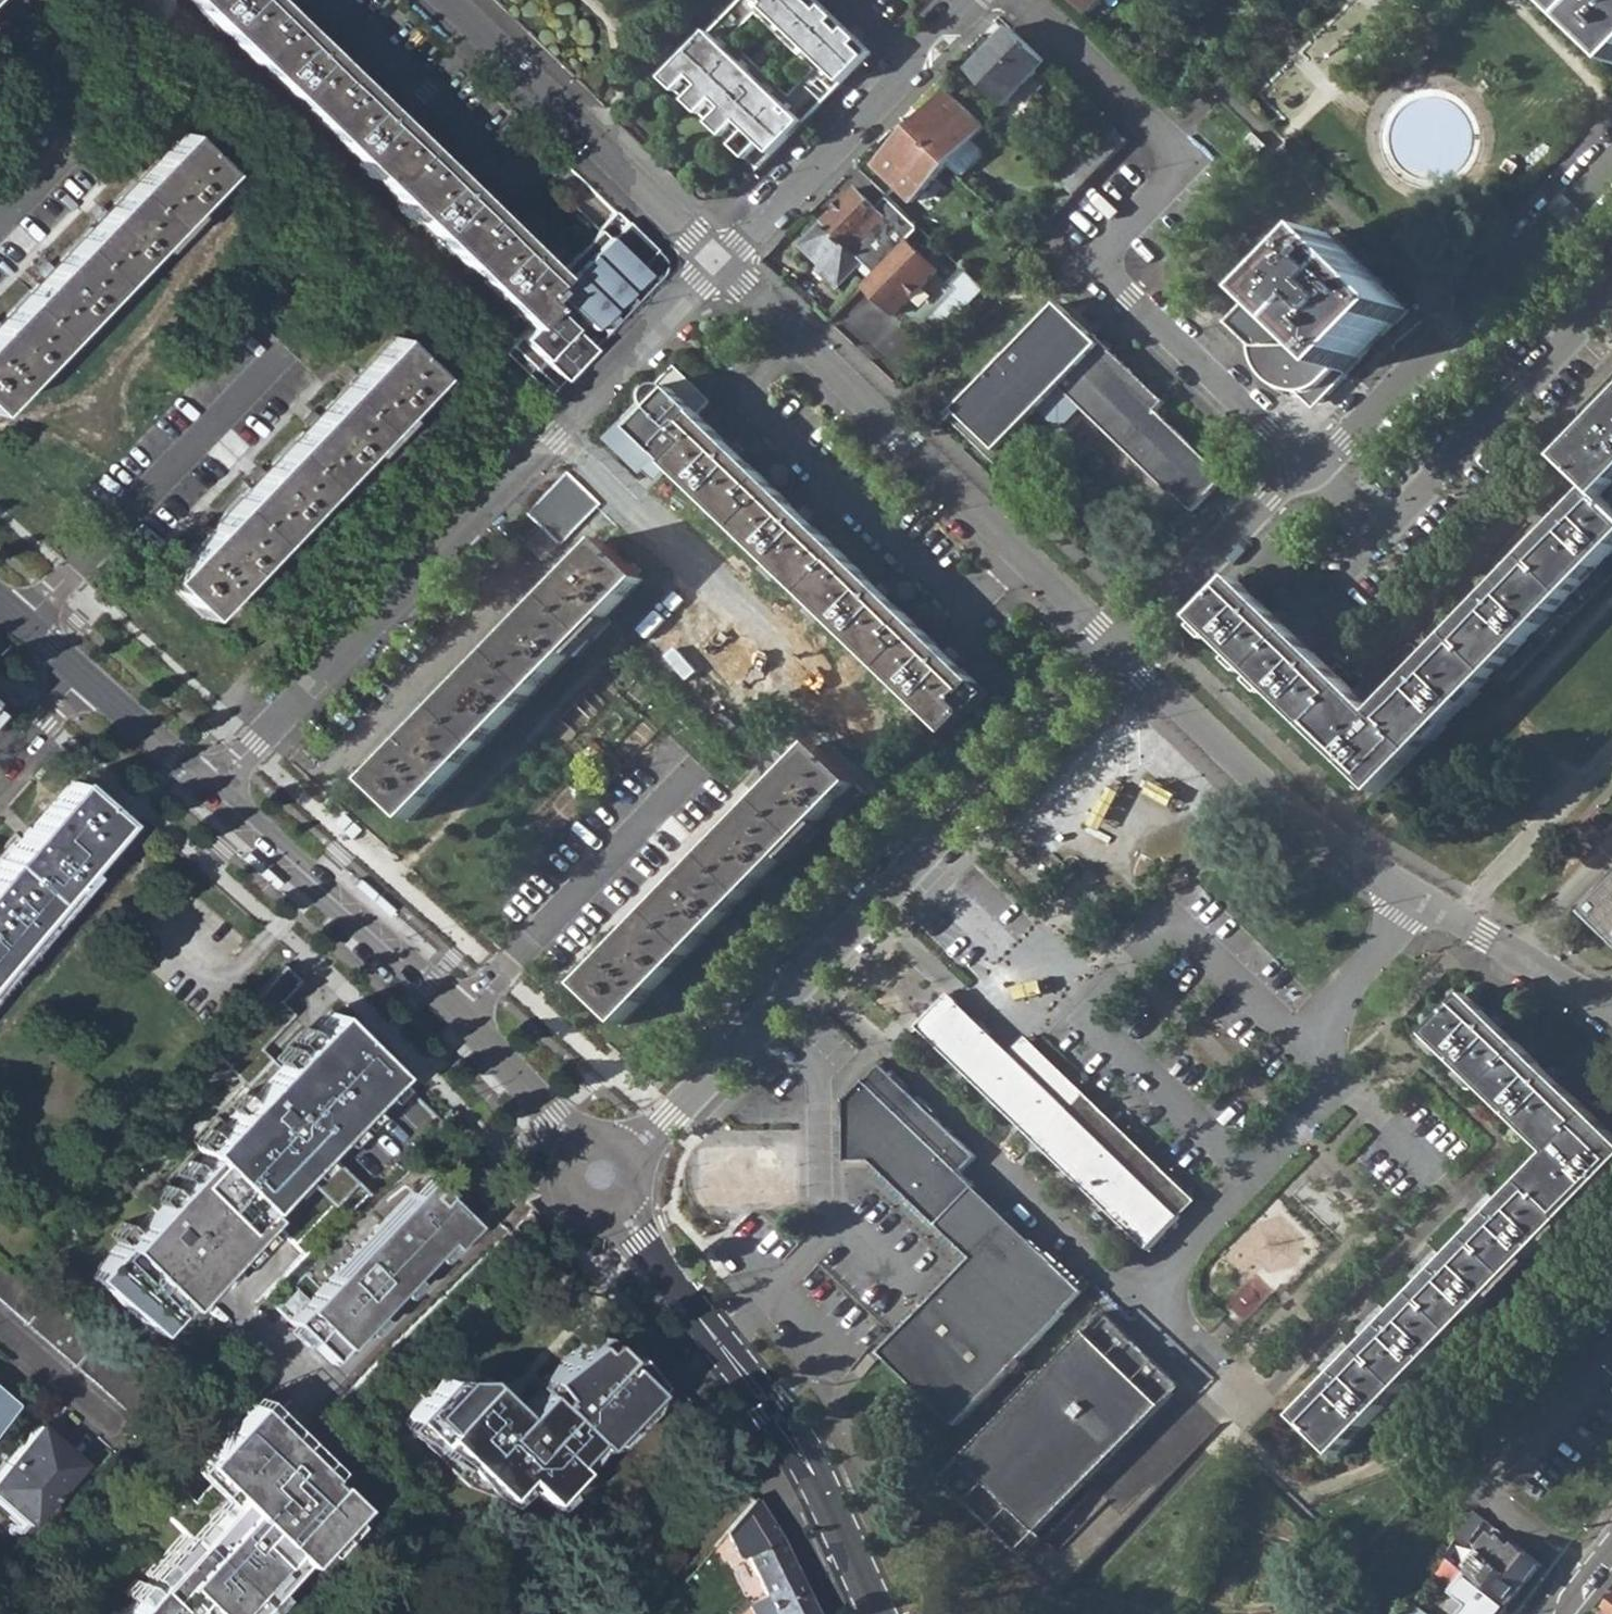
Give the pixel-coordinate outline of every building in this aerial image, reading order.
[(524,324),(543,305),(531,293),(551,273),(268,0),(188,0),(524,324)] [(674,71),(767,161),(873,52),(820,0),(742,0),(674,71)] [(1095,13),(1107,0),(1081,0),(1095,13)] [(1611,44),(1611,0),(1566,0),(1611,44)] [(970,71),(1007,107),(1049,65),(1012,29),(970,71)] [(674,71),(666,79),(760,169),(767,161),(674,71)] [(914,131),(950,165),(972,141),(985,128),(949,95),(914,131)] [(1065,185),(1076,196),(1128,141),(1114,128),(1062,182),(1065,185)] [(879,168),(914,202),(950,165),(914,131),(879,168)] [(220,171),(179,132),(0,319),(0,400),(220,171)] [(972,141),(950,165),(963,178),(983,158),(982,151),(972,141)] [(1076,196),(1065,185),(1042,210),(1053,220),(1076,196)] [(857,190),(824,224),(863,262),(874,273),(863,285),(896,317),(940,271),(910,242),(921,230),(890,200),(879,211),(857,190)] [(524,324),(507,342),(522,357),(515,364),(522,371),(529,364),(544,379),(537,386),(544,392),(589,346),(560,318),(570,307),(589,326),(600,315),(610,324),(617,316),(607,307),(617,297),(627,306),(634,299),(624,289),(642,271),(635,264),(652,247),(624,219),(606,237),(596,227),(551,273),(531,293),(543,305),(524,324)] [(837,288),(863,262),(824,224),(802,246),(823,266),(819,271),(837,288)] [(1334,233),(1277,291),(1265,280),(1224,320),(1253,349),(1260,367),(1271,381),(1283,388),(1299,393),(1306,399),(1324,400),(1412,309),(1334,233)] [(927,324),(939,336),(984,290),(967,274),(955,286),(959,290),(927,324)] [(1007,359),(955,412),(998,453),(1034,415),(1040,408),(1060,427),(1079,408),(1188,510),(1220,477),(1151,410),(1160,400),(1091,332),(1089,335),(1058,306),(1022,343),(1015,336),(999,351),(1007,359)] [(391,336),(159,578),(199,617),(228,586),(238,576),(256,592),(269,579),(252,562),(336,473),(346,463),(364,480),(376,467),(358,450),(360,449),(394,412),(431,374),(391,336)] [(835,622),(951,734),(989,695),(698,415),(711,402),(674,366),(603,439),(640,475),(648,467),(659,477),(671,465),(776,566),(772,570),(786,584),(790,580),(820,608),(816,613),(830,626),(835,622)] [(1324,400),(1306,399),(1316,409),(1324,400)] [(1573,446),(1562,458),(1603,497),(1611,488),(1611,406),(1573,446)] [(360,449),(364,453),(399,417),(394,412),(360,449)] [(998,453),(955,412),(947,421),(996,468),(1040,422),(1034,415),(998,453)] [(354,490),(364,480),(346,463),(336,473),(354,490)] [(567,471),(529,512),(563,545),(602,504),(567,471)] [(1197,620),(1379,793),(1611,550),(1611,507),(1593,490),(1378,714),(1237,579),(1197,620)] [(404,747),(370,781),(412,822),(574,654),(590,637),(594,640),(612,622),(608,618),(645,580),(603,540),(435,714),(422,728),(408,715),(390,734),(404,747)] [(246,603),(256,592),(238,576),(228,586),(246,603)] [(594,640),(590,637),(574,654),(577,658),(594,640)] [(408,715),(422,728),(435,714),(422,701),(408,715)] [(624,1025),(856,783),(815,744),(584,985),(624,1025)] [(115,821),(73,783),(0,867),(0,951),(115,821)] [(264,864),(249,850),(243,857),(258,871),(264,864)] [(280,879),(265,865),(259,871),(275,885),(280,879)] [(354,884),(370,899),(377,892),(361,877),(358,881),(354,884)] [(1600,892),(1610,901),(1595,917),(1611,933),(1611,879),(1600,892)] [(371,899),(386,914),(393,907),(377,892),(374,896),(371,899)] [(297,980),(280,965),(205,1050),(251,1093),(198,1149),(206,1157),(166,1200),(158,1192),(144,1207),(153,1214),(97,1273),(110,1283),(103,1291),(146,1325),(152,1318),(165,1328),(230,1258),(251,1277),(291,1235),(299,1243),(360,1179),(322,1144),(392,1070),(328,1010),(276,1066),(258,1049),(291,1014),(277,1001),(297,980)] [(1301,1417),(1340,1456),(1611,1175),(1611,1133),(1470,995),(1432,1035),(1556,1155),(1505,1207),(1492,1195),(1479,1208),(1492,1221),(1450,1263),(1438,1251),(1425,1264),(1437,1277),(1396,1319),(1384,1306),(1371,1320),(1383,1333),(1349,1368),(1336,1355),(1323,1369),(1335,1382),(1301,1417)] [(1011,1055),(951,996),(918,1030),(1075,1181),(1066,1191),(1119,1242),(1128,1233),(1148,1252),(1181,1219),(1011,1055)] [(1011,1055),(1181,1219),(1198,1202),(1028,1038),(1011,1055)] [(974,1260),(881,1355),(955,1427),(1084,1296),(961,1175),(974,1160),(880,1068),(845,1104),(847,1163),(862,1161),(872,1160),(974,1260)] [(705,1145),(704,1202),(797,1204),(798,1147),(705,1145)] [(966,1264),(879,1353),(881,1355),(974,1260),(872,1160),(862,1161),(966,1264)] [(291,1315),(336,1359),(474,1218),(429,1174),(291,1315)] [(514,1227),(523,1234),(536,1220),(528,1212),(514,1227)] [(97,1273),(91,1280),(103,1291),(110,1283),(97,1273)] [(947,1482),(1035,1562),(1191,1393),(1103,1312),(947,1482)] [(677,1390),(605,1314),(552,1360),(561,1367),(502,1422),(449,1375),(403,1378),(356,1427),(459,1522),(490,1525),(497,1516),(507,1526),(516,1518),(532,1533),(607,1454),(630,1448),(677,1390)] [(152,1318),(146,1325),(158,1335),(165,1328),(152,1318)] [(11,1404),(0,1394),(0,1416),(11,1404)] [(194,1456),(234,1495),(291,1437),(251,1398),(194,1456)] [(20,1527),(78,1461),(37,1425),(0,1466),(0,1509),(20,1527)] [(355,1499),(291,1437),(234,1495),(213,1516),(174,1478),(153,1498),(192,1537),(116,1613),(242,1613),(355,1499)] [(740,1550),(759,1591),(794,1574),(780,1543),(751,1495),(719,1526),(733,1553),(740,1550)] [(1461,1531),(1469,1538),(1484,1517),(1474,1510),(1461,1531)] [(1479,1546),(1486,1551),(1496,1537),(1486,1530),(1476,1543),(1479,1546)] [(1453,1561),(1469,1538),(1461,1531),(1446,1555),(1453,1561)] [(1497,1535),(1496,1537),(1486,1551),(1525,1582),(1541,1562),(1515,1542),(1512,1546),(1497,1535)] [(1466,1563),(1512,1599),(1525,1582),(1486,1551),(1479,1546),(1466,1563)] [(1471,1603),(1463,1613),(1500,1613),(1508,1604),(1463,1568),(1449,1585),(1471,1603)] [(794,1574),(759,1591),(744,1602),(750,1613),(812,1613),(794,1574)] [(1416,1601),(1408,1613),(1432,1613),(1416,1601)]
